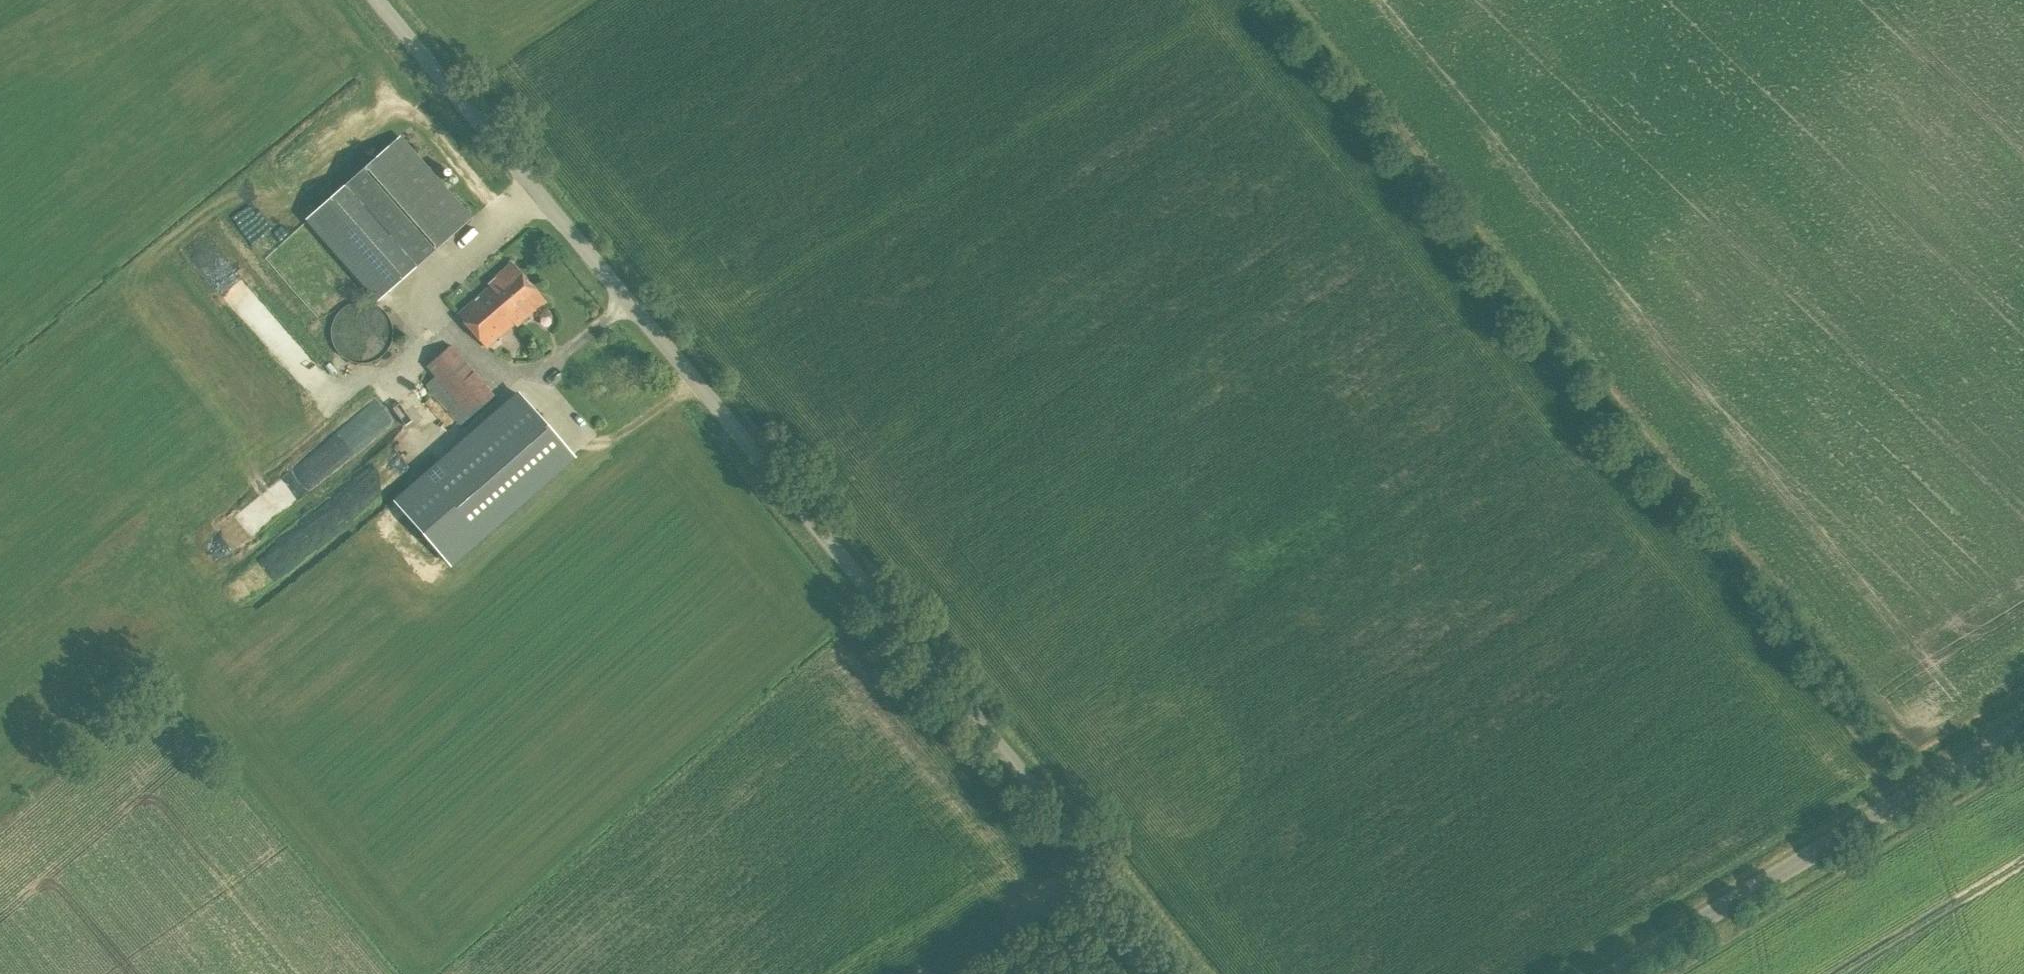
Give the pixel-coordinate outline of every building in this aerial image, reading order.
[(377,301),(416,266),(471,218),(400,137),(345,185),(304,219),(377,301)] [(191,256),(218,290),(242,270),(215,237),(191,256)] [(283,276),(295,268),(278,243),(265,251),(283,276)] [(523,322),(546,302),(511,263),(487,284),(490,286),(457,315),(487,348),(520,319),(523,322)] [(426,384),(429,387),(460,425),(494,396),(451,345),(425,367),(434,377),(426,384)] [(574,455),(520,393),(396,502),(450,564),(574,455)] [(1974,743),(1980,740),(1977,734),(1971,738),(1974,743)]
